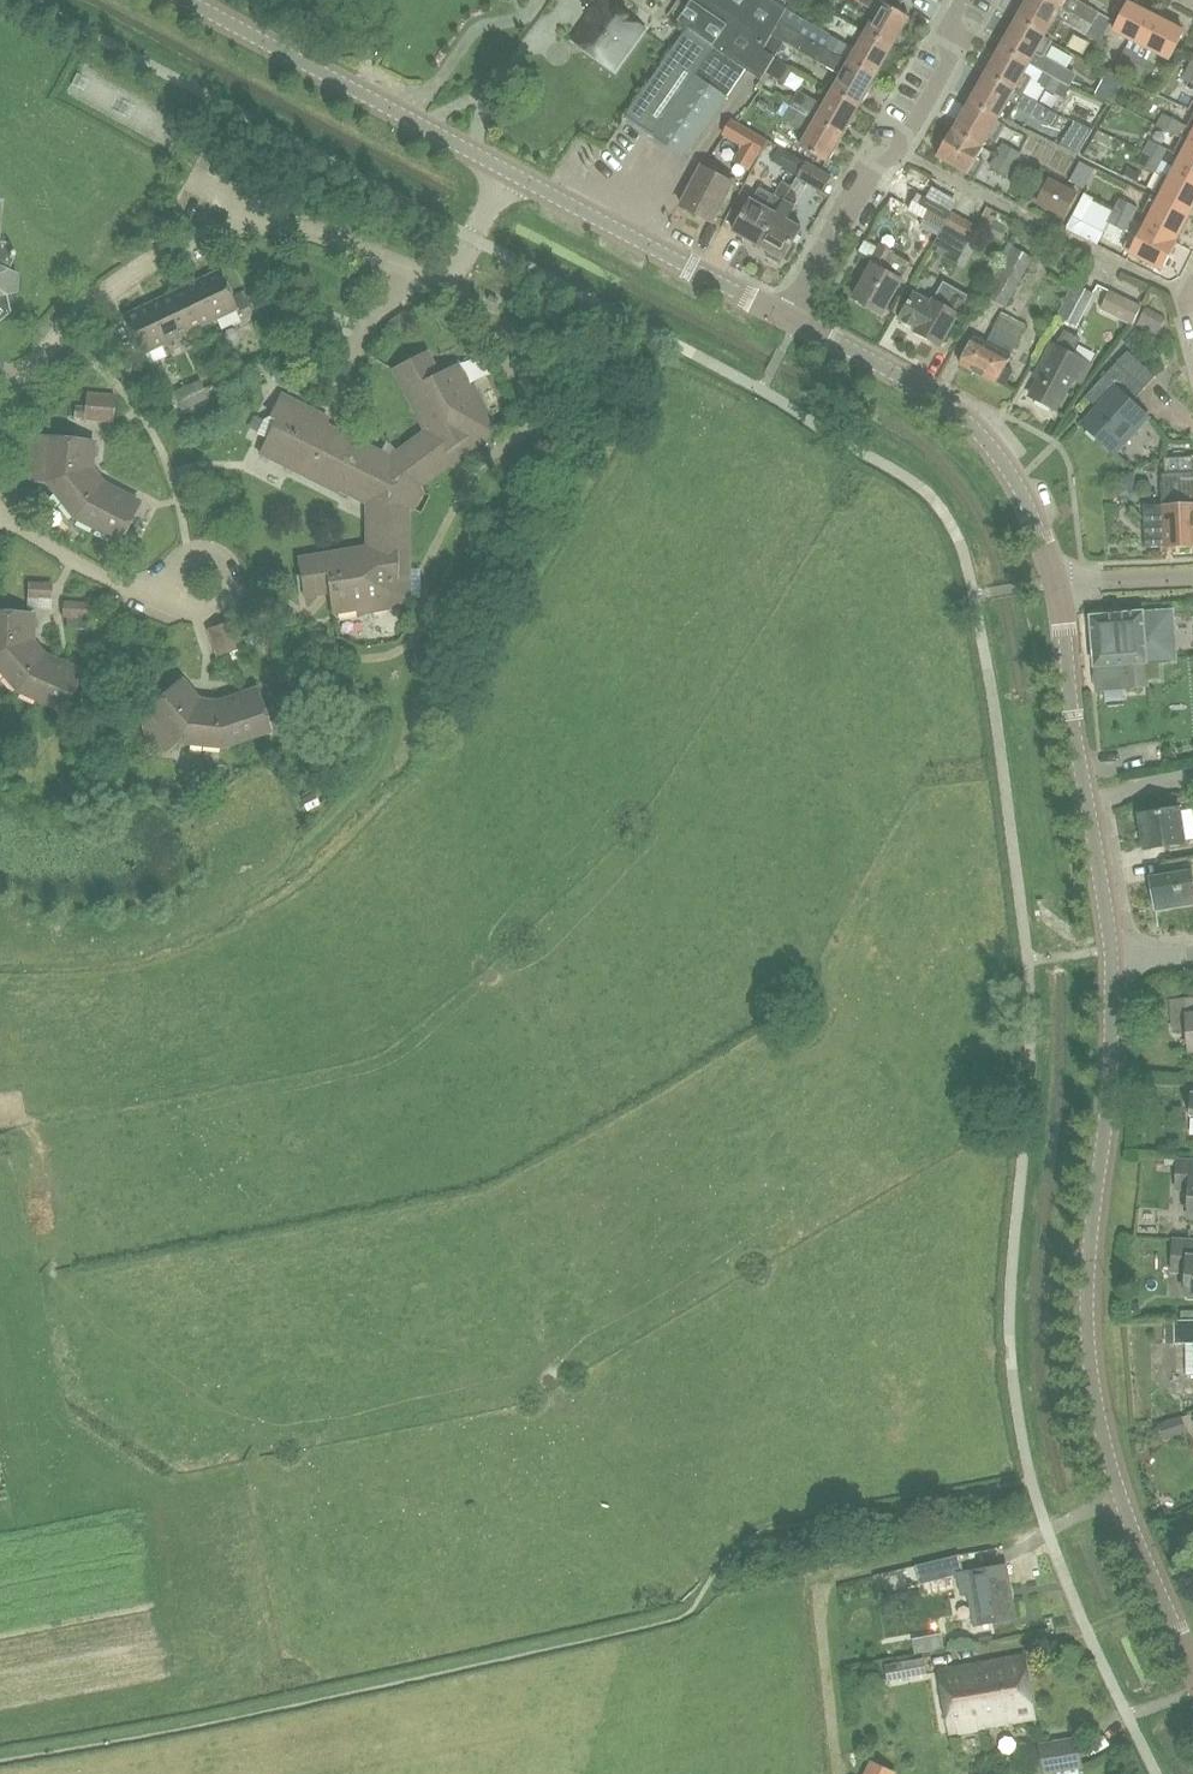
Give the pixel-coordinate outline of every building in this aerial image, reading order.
[(606,0),(600,0),(573,38),(614,68),(643,27),(606,0)] [(772,35),(780,23),(786,13),(785,12),(787,10),(772,0),(694,0),(679,22),(688,28),(628,117),(686,157),(746,70),(761,81),(766,72),(776,58),(775,57),(764,50),(769,40),(772,35)] [(866,32),(856,49),(830,35),(830,37),(811,28),(821,10),(806,0),(794,0),(786,13),(780,23),(877,77),(893,48),(866,32)] [(869,10),(875,0),(851,0),(869,10)] [(1048,36),(1049,33),(1056,37),(1065,23),(1071,26),(1089,36),(1099,43),(1105,32),(1050,0),(1030,0),(1019,19),(1048,36)] [(1105,32),(1112,20),(1101,14),(1094,9),(1078,0),(1050,0),(1105,32)] [(866,32),(893,48),(910,18),(883,3),(866,32)] [(1143,46),(1157,17),(1130,3),(1115,32),(1143,46)] [(1185,31),(1157,17),(1143,46),(1170,60),(1185,31)] [(1048,36),(1019,19),(1003,47),(1070,86),(1076,74),(1044,58),(1053,42),(1046,38),(1048,36)] [(780,23),(772,35),(784,41),(842,74),(833,90),(860,106),(877,77),(780,23)] [(769,40),(764,50),(775,57),(784,41),(772,35),(769,40)] [(988,73),(1024,94),(1033,79),(1064,98),(1070,86),(1003,47),(988,73)] [(1117,66),(1130,72),(1140,53),(1127,47),(1117,66)] [(1140,53),(1130,72),(1140,78),(1150,58),(1140,53)] [(776,58),(766,72),(783,83),(792,67),(776,58)] [(1192,84),(1192,69),(1188,67),(1182,79),(1192,84)] [(971,102),(1000,119),(1002,116),(1009,120),(1016,108),(1040,120),(1041,118),(1056,127),(1061,116),(1024,95),(1024,94),(988,73),(971,102)] [(1107,73),(1096,95),(1109,102),(1120,80),(1107,73)] [(800,89),(791,105),(808,115),(816,119),(843,135),(860,106),(833,90),(825,104),(800,89)] [(971,102),(955,130),(984,147),(991,137),(997,141),(1006,125),(999,121),(1000,119),(971,102)] [(802,126),(808,115),(791,105),(785,116),(802,126)] [(1189,127),(1163,114),(1157,126),(1182,139),(1184,136),(1192,141),(1192,119),(1189,127)] [(757,154),(766,140),(732,118),(723,133),(757,154)] [(816,119),(800,147),(827,163),(843,135),(816,119)] [(1092,131),(1076,121),(1061,145),(1078,154),(1092,131)] [(984,147),(955,130),(954,130),(939,156),(976,178),(985,162),(978,158),(984,147)] [(1182,139),(1175,153),(1150,140),(1144,152),(1162,161),(1175,168),(1192,177),(1192,141),(1184,136),(1182,139)] [(1002,144),(996,156),(1014,165),(1020,153),(1002,144)] [(1083,156),(1095,161),(1099,153),(1087,148),(1083,156)] [(1162,161),(1144,152),(1138,164),(1155,173),(1162,161)] [(798,175),(806,162),(796,156),(791,165),(792,172),(798,175)] [(1009,175),(1015,166),(1014,165),(996,156),(991,166),(1009,175)] [(793,187),(758,246),(783,260),(802,228),(788,220),(796,206),(794,205),(802,192),(803,193),(807,185),(823,194),(833,177),(806,161),(792,186),(793,187)] [(734,184),(703,167),(682,206),(713,223),(734,184)] [(1191,212),(1192,209),(1192,177),(1175,168),(1170,177),(1162,173),(1161,176),(1163,177),(1155,191),(1163,195),(1162,197),(1191,212)] [(733,232),(758,246),(793,187),(792,186),(783,181),(768,208),(752,199),(733,232)] [(1050,181),(1038,203),(1066,217),(1077,195),(1050,181)] [(944,227),(952,212),(918,193),(909,208),(943,226),(944,227)] [(1119,199),(1114,208),(1177,241),(1191,212),(1162,197),(1160,201),(1153,197),(1145,211),(1120,198),(1119,199)] [(1178,241),(1177,241),(1114,208),(1113,209),(1105,206),(1093,198),(1083,221),(1104,232),(1109,223),(1133,234),(1125,249),(1163,270),(1178,241)] [(977,226),(952,212),(944,227),(943,226),(937,237),(964,251),(977,226)] [(10,312),(6,294),(16,291),(17,274),(8,270),(15,253),(6,241),(0,241),(0,320),(10,312)] [(1009,246),(1003,256),(990,278),(996,281),(987,297),(1006,308),(1033,258),(1015,247),(1014,248),(1009,246)] [(893,254),(881,247),(870,266),(872,267),(855,298),(884,314),(902,283),(901,282),(911,263),(893,254)] [(218,270),(195,282),(213,321),(237,309),(218,270)] [(916,329),(915,331),(942,346),(966,302),(970,295),(943,281),(931,303),(914,294),(899,320),(916,329)] [(195,282),(171,293),(189,332),(213,321),(195,282)] [(1074,283),(1056,316),(1077,327),(1094,294),(1074,283)] [(1117,318),(1126,298),(1110,290),(1101,310),(1117,318)] [(147,304),(166,343),(189,332),(171,293),(147,304)] [(1126,298),(1117,318),(1133,326),(1142,306),(1126,298)] [(142,355),(166,343),(147,304),(123,316),(142,355)] [(413,323),(404,310),(388,321),(397,334),(413,323)] [(528,336),(534,324),(515,313),(508,326),(528,336)] [(998,383),(998,382),(1006,387),(1014,372),(1006,367),(1012,356),(1011,355),(1019,340),(1027,326),(1001,313),(993,327),(997,328),(989,344),(975,337),(961,364),(998,383)] [(1032,397),(1056,410),(1073,378),(1081,382),(1090,364),(1072,354),(1080,339),(1066,331),(1058,346),(1054,344),(1045,362),(1049,364),(1032,397)] [(1131,403),(1145,388),(1155,376),(1127,351),(1094,388),(1106,400),(1083,425),(1115,454),(1148,418),(1131,403)] [(316,582),(327,585),(332,614),(357,610),(358,614),(389,609),(390,605),(408,601),(404,575),(404,570),(408,570),(409,509),(413,509),(421,491),(418,488),(467,452),(465,448),(469,445),(493,433),(484,416),(487,413),(473,385),(469,387),(457,364),(439,374),(428,352),(392,370),(425,432),(390,458),(335,430),(325,429),(326,418),(281,395),(270,417),(268,416),(263,419),(256,433),(267,439),(260,454),(336,492),(339,489),(366,504),(366,547),(298,559),(302,585),(316,583),(316,582)] [(199,381),(187,387),(195,404),(208,398),(199,381)] [(195,404),(187,387),(173,392),(182,411),(195,404)] [(115,395),(86,392),(84,406),(75,406),(75,408),(74,416),(74,419),(83,419),(84,420),(113,422),(113,415),(123,416),(124,404),(114,403),(115,395)] [(58,500),(92,475),(89,471),(92,468),(94,443),(40,437),(22,468),(32,481),(45,482),(58,500)] [(1144,505),(1146,546),(1192,543),(1192,472),(1162,474),(1163,504),(1144,505)] [(95,479),(92,475),(58,500),(72,518),(118,542),(139,502),(95,479)] [(27,598),(51,599),(52,583),(28,581),(27,598)] [(85,629),(85,617),(91,618),(92,608),(86,608),(86,603),(63,601),(62,617),(67,617),(66,628),(85,629)] [(1121,672),(1130,671),(1128,664),(1161,661),(1177,660),(1173,609),(1092,615),(1096,666),(1121,664),(1121,672)] [(1,673),(33,646),(30,643),(32,640),(33,614),(0,612),(0,671),(1,673)] [(207,629),(216,656),(243,647),(234,620),(207,629)] [(33,646),(1,673),(16,690),(62,711),(81,670),(36,650),(33,646)] [(1162,678),(1161,661),(1128,664),(1130,671),(1121,672),(1121,664),(1096,666),(1098,690),(1149,686),(1149,679),(1162,678)] [(176,743),(198,745),(203,705),(198,705),(199,699),(182,680),(141,716),(150,750),(166,751),(176,743)] [(203,705),(198,745),(221,748),(269,731),(255,689),(208,706),(203,705)] [(1186,842),(1180,808),(1141,814),(1146,849),(1186,842)] [(1170,875),(1151,878),(1156,910),(1192,904),(1192,856),(1167,860),(1170,875)] [(1173,1000),(1176,1030),(1189,1029),(1191,1052),(1192,1051),(1192,999),(1173,1000)] [(1179,1160),(1178,1179),(1190,1180),(1189,1215),(1192,1215),(1192,1160),(1179,1160)] [(1175,1240),(1173,1271),(1188,1271),(1187,1294),(1192,1294),(1192,1241),(1175,1240)] [(1175,1320),(1175,1342),(1186,1342),(1186,1373),(1192,1373),(1192,1320),(1175,1320)] [(1159,1423),(1164,1438),(1187,1431),(1182,1416),(1159,1423)] [(928,1582),(964,1573),(960,1555),(916,1566),(920,1583),(928,1582)] [(980,1625),(1014,1619),(1006,1565),(971,1571),(980,1625)] [(1025,1656),(983,1663),(985,1680),(975,1682),(983,1726),(1035,1717),(1025,1656)] [(923,1657),(884,1664),(887,1681),(927,1674),(923,1657)] [(985,1680),(983,1663),(940,1671),(950,1732),(983,1726),(975,1682),(985,1680)] [(1044,1773),(1049,1773),(1053,1773),(1054,1773),(1082,1773),(1082,1769),(1084,1769),(1079,1736),(1039,1743),(1044,1773)] [(897,1772),(871,1761),(865,1773),(896,1773),(897,1772)]
